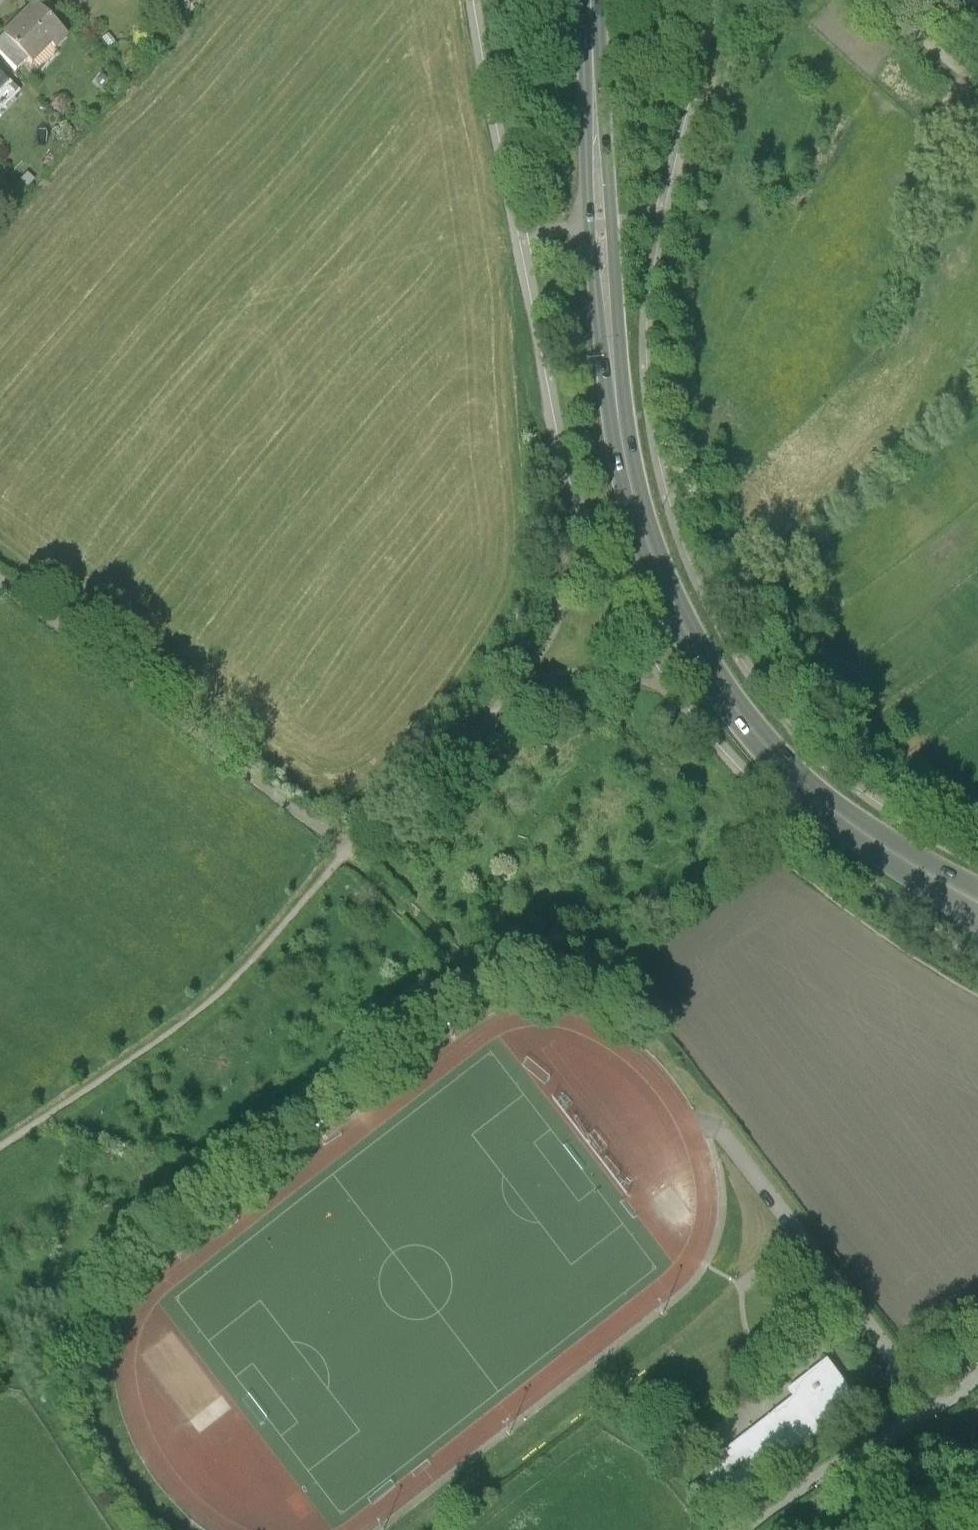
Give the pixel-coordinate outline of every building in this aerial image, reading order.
[(36,5),(5,35),(29,59),(33,63),(52,45),(56,49),(68,37),(36,5)] [(29,59),(5,35),(0,40),(0,53),(17,71),(29,59)] [(820,1352),(781,1382),(787,1390),(692,1464),(719,1499),(819,1422),(811,1412),(846,1385),(820,1352)]
